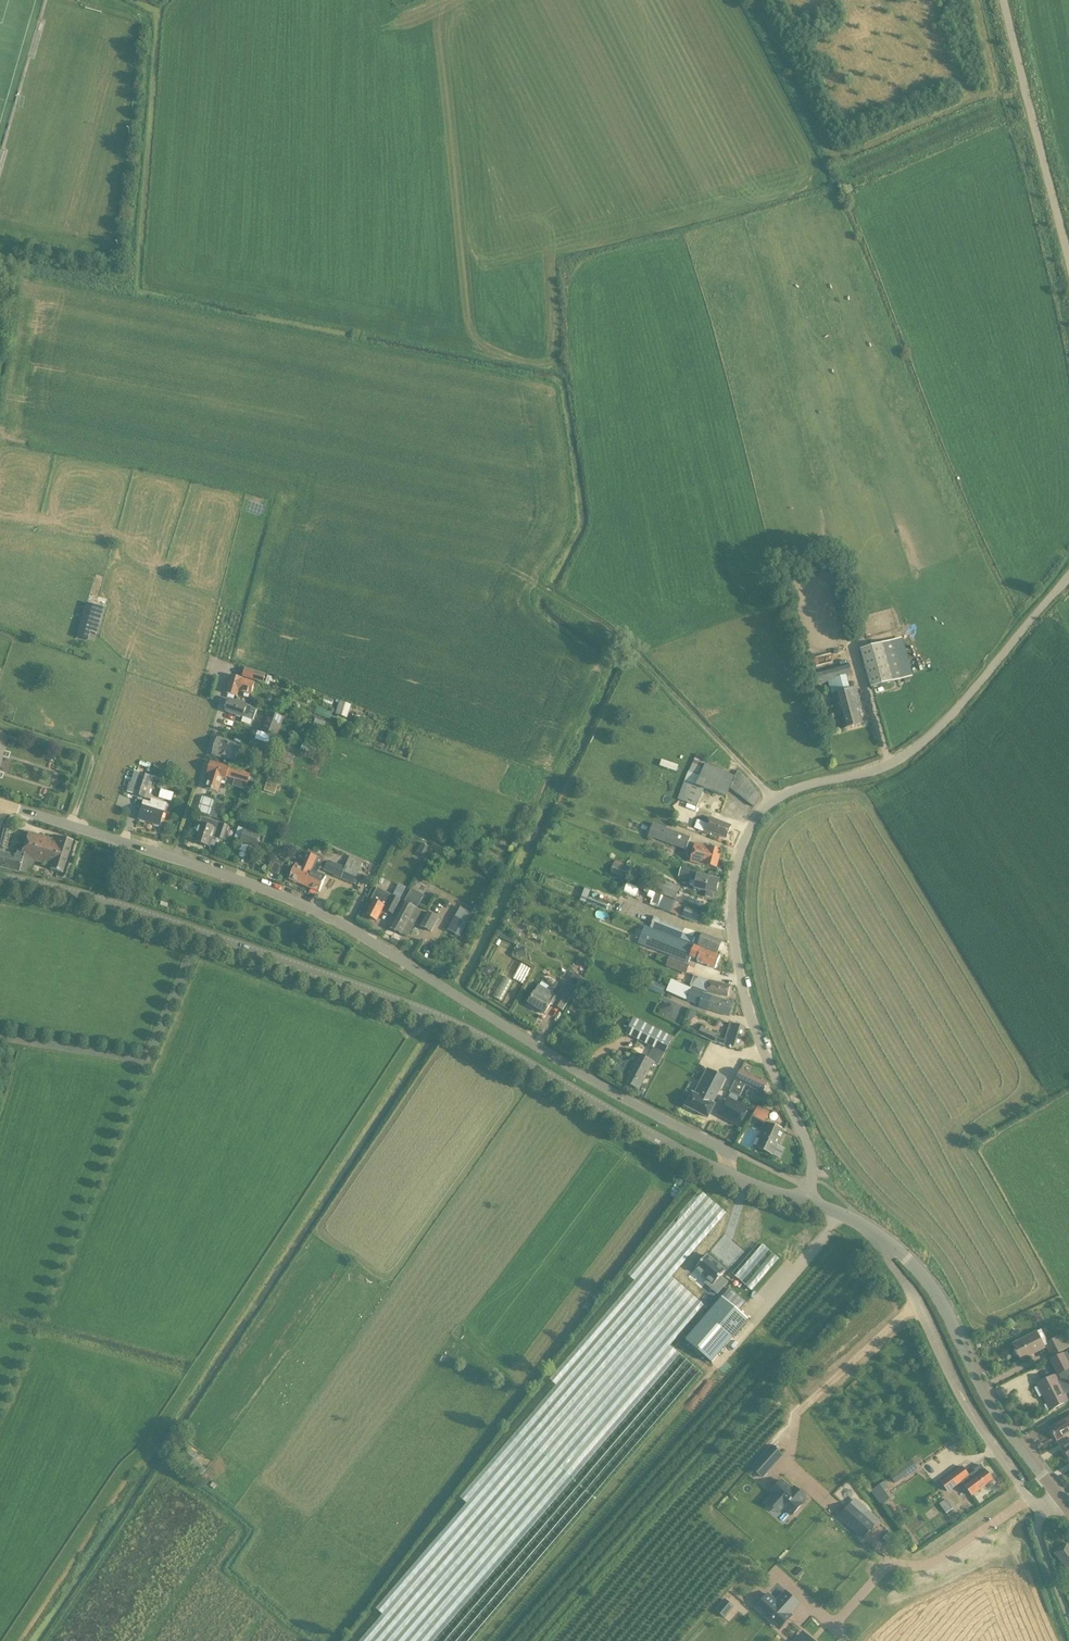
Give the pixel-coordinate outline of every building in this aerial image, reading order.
[(104,608),(86,603),(80,624),(76,637),(89,641),(91,632),(97,634),(100,624),(104,608)] [(893,640),(860,650),(871,689),(893,682),(904,679),(893,640)] [(840,713),(844,728),(863,723),(859,708),(862,707),(856,687),(843,691),(840,679),(852,676),(849,664),(811,674),(815,686),(829,682),(837,714),(840,713)] [(255,671),(245,668),(242,676),(253,680),(253,679),(263,682),(266,674),(255,671)] [(251,694),(254,682),(232,675),(227,693),(237,696),(239,691),(251,694)] [(268,676),(265,684),(269,686),(270,682),(275,683),(276,679),(268,676)] [(242,717),(253,720),(257,709),(246,706),(230,700),(226,712),(242,717)] [(335,714),(347,718),(351,705),(339,701),(335,714)] [(269,712),(262,731),(277,737),(284,718),(269,712)] [(316,719),(313,728),(323,731),(326,723),(316,719)] [(240,744),(219,738),(213,755),(235,761),(240,744)] [(270,746),(251,739),(248,749),(266,756),(270,746)] [(291,765),(294,755),(282,751),(279,761),(291,765)] [(705,765),(707,760),(697,755),(688,772),(699,776),(696,786),(684,781),(678,799),(697,807),(704,790),(708,792),(709,791),(726,797),(730,788),(738,795),(752,806),(759,795),(752,786),(737,770),(734,777),(720,771),(705,765)] [(228,779),(229,777),(240,781),(241,781),(247,783),(251,774),(244,771),(229,766),(228,768),(211,762),(208,772),(210,773),(205,789),(218,793),(223,779),(226,780),(226,779),(228,779)] [(147,798),(154,778),(133,771),(127,791),(147,798)] [(276,794),(279,785),(268,781),(265,791),(276,794)] [(173,801),(175,792),(161,789),(159,798),(173,801)] [(139,819),(160,826),(165,812),(143,805),(139,819)] [(212,821),(212,820),(202,817),(200,823),(201,823),(194,842),(210,847),(213,839),(217,840),(218,839),(224,841),(229,827),(212,821)] [(710,835),(711,832),(725,838),(730,825),(709,817),(707,824),(697,820),(694,828),(704,832),(710,835)] [(667,827),(661,825),(661,826),(653,823),(648,836),(685,850),(686,850),(688,845),(691,837),(670,829),(671,828),(667,826),(667,827)] [(244,829),(239,827),(234,839),(240,841),(240,842),(255,847),(260,834),(246,829),(244,829)] [(28,832),(22,852),(17,850),(15,855),(21,856),(21,857),(0,852),(0,867),(30,875),(34,860),(51,866),(50,869),(62,873),(72,841),(53,835),(52,839),(28,832)] [(686,850),(685,850),(685,852),(687,856),(691,858),(690,862),(716,868),(721,850),(694,843),(693,846),(688,845),(686,850)] [(290,879),(305,886),(317,857),(319,854),(309,849),(303,861),(308,863),(306,868),(296,864),(290,879)] [(341,878),(341,879),(353,884),(356,878),(364,861),(350,855),(345,867),(328,860),(323,870),(334,874),(334,875),(341,878)] [(324,860),(317,857),(305,886),(320,892),(326,877),(318,873),(324,860)] [(284,863),(274,859),(269,870),(279,875),(284,863)] [(622,878),(626,867),(620,865),(621,864),(615,861),(614,863),(610,873),(622,878)] [(715,894),(719,881),(698,875),(699,872),(693,870),(681,867),(678,877),(696,881),(694,888),(706,891),(705,896),(712,898),(714,893),(715,894)] [(637,884),(650,888),(652,883),(639,879),(637,884)] [(676,900),(680,888),(658,879),(653,891),(676,900)] [(366,915),(377,921),(383,909),(385,910),(393,914),(400,900),(392,895),(377,887),(371,900),(373,901),(366,915)] [(687,905),(674,900),(669,912),(682,917),(697,923),(701,912),(686,907),(687,905)] [(402,934),(408,937),(415,925),(409,922),(412,917),(417,909),(404,902),(400,910),(390,927),(402,934)] [(508,913),(513,915),(517,917),(520,911),(516,909),(518,904),(514,902),(508,913)] [(447,930),(461,935),(470,912),(456,907),(447,930)] [(427,912),(419,926),(431,933),(439,919),(427,912)] [(685,929),(656,917),(651,928),(666,934),(669,935),(680,940),(681,939),(698,945),(717,953),(722,942),(703,934),(700,939),(683,932),(685,929)] [(700,955),(697,961),(715,968),(720,956),(695,946),(685,942),(684,942),(649,929),(646,939),(662,945),(660,951),(689,963),(693,952),(700,955)] [(669,957),(658,953),(656,960),(664,963),(666,959),(668,960),(666,966),(686,974),(690,965),(669,957)] [(730,985),(710,980),(710,982),(693,976),(690,985),(707,992),(726,997),(730,985)] [(671,979),(666,991),(687,1001),(707,1007),(707,1009),(729,1016),(733,1002),(704,993),(704,992),(691,988),(671,979)] [(665,989),(652,983),(649,990),(662,995),(665,989)] [(558,997),(553,993),(539,985),(528,1003),(545,1014),(551,1004),(553,1005),(554,1004),(563,1009),(575,990),(566,984),(558,997)] [(648,1059),(639,1054),(624,1082),(639,1090),(653,1062),(659,1065),(673,1037),(633,1017),(625,1034),(653,1048),(648,1059)] [(717,1038),(719,1035),(701,1027),(697,1026),(694,1033),(698,1034),(697,1035),(715,1043),(715,1042),(723,1045),(738,1049),(745,1028),(729,1023),(724,1040),(717,1038)] [(691,1050),(699,1054),(703,1046),(695,1042),(691,1050)] [(735,1079),(735,1080),(729,1093),(730,1094),(728,1098),(719,1115),(739,1126),(748,1109),(737,1103),(746,1085),(762,1092),(767,1082),(744,1072),(748,1063),(738,1060),(730,1077),(735,1079)] [(708,1068),(694,1095),(697,1096),(686,1116),(702,1124),(712,1104),(726,1078),(708,1068)] [(770,1112),(758,1105),(749,1123),(761,1130),(770,1112)] [(772,1154),(783,1131),(767,1124),(757,1147),(772,1154)] [(717,1294),(727,1282),(721,1276),(725,1271),(707,1255),(695,1269),(707,1279),(704,1283),(717,1294)] [(726,1351),(759,1312),(739,1296),(707,1335),(726,1351)] [(1044,1348),(1044,1346),(1036,1332),(1013,1344),(1021,1360),(1044,1348)] [(1046,1345),(1052,1357),(1068,1349),(1068,1332),(1045,1344),(1046,1345)] [(1049,1361),(1056,1374),(1055,1375),(1037,1384),(1050,1410),(1068,1401),(1068,1400),(1068,1356),(1067,1352),(1049,1361)] [(1066,1418),(1049,1428),(1057,1440),(1068,1433),(1068,1416),(1066,1418)] [(782,1455),(772,1446),(752,1469),(761,1478),(782,1455)] [(899,1469),(889,1477),(895,1484),(905,1477),(906,1478),(918,1469),(911,1459),(898,1469),(899,1469)] [(974,1471),(969,1475),(962,1466),(940,1482),(948,1492),(961,1482),(972,1496),(993,1480),(985,1471),(980,1464),(973,1470),(974,1471)] [(778,1514),(783,1508),(791,1516),(802,1504),(800,1502),(805,1498),(798,1491),(795,1493),(781,1480),(771,1491),(774,1494),(766,1503),(778,1514)] [(882,1505),(890,1499),(885,1492),(889,1488),(884,1482),(871,1491),(882,1505)] [(874,1525),(850,1504),(839,1516),(863,1538),(874,1525)] [(771,1522),(760,1533),(771,1543),(782,1531),(771,1522)] [(1067,1543),(1055,1553),(1068,1572),(1068,1546),(1067,1543)] [(776,1600),(768,1593),(755,1607),(777,1628),(799,1604),(785,1590),(776,1600)] [(725,1600),(716,1610),(724,1617),(733,1606),(725,1600)]
